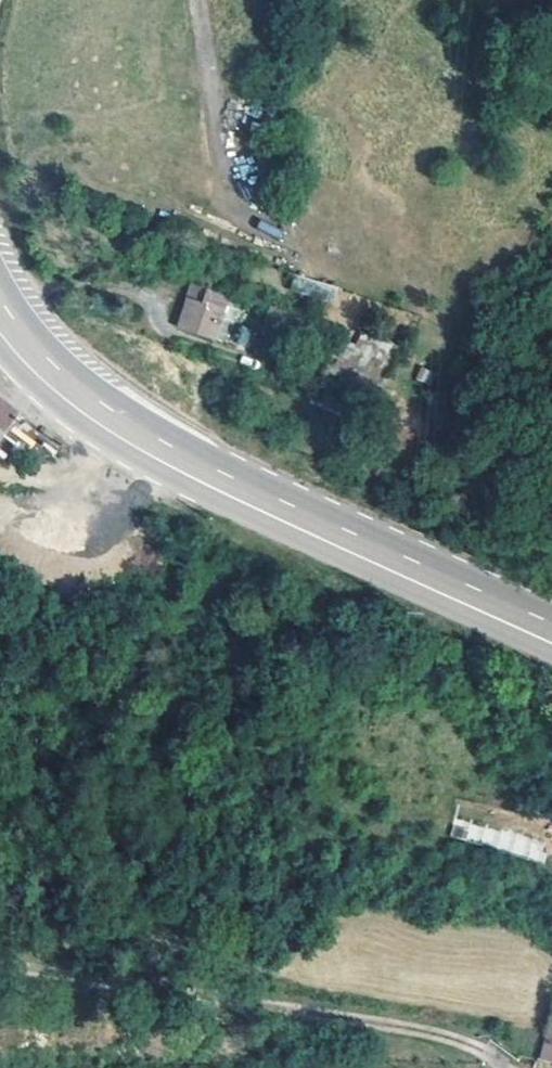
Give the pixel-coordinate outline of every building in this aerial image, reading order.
[(207,279),(191,273),(173,317),(220,338),(228,320),(216,315),(225,293),(205,284),(207,279)] [(283,316),(264,306),(250,332),(269,342),(283,316)] [(384,374),(391,335),(348,328),(341,367),(384,374)] [(537,1020),(536,1049),(551,1050),(551,1022),(537,1020)]
